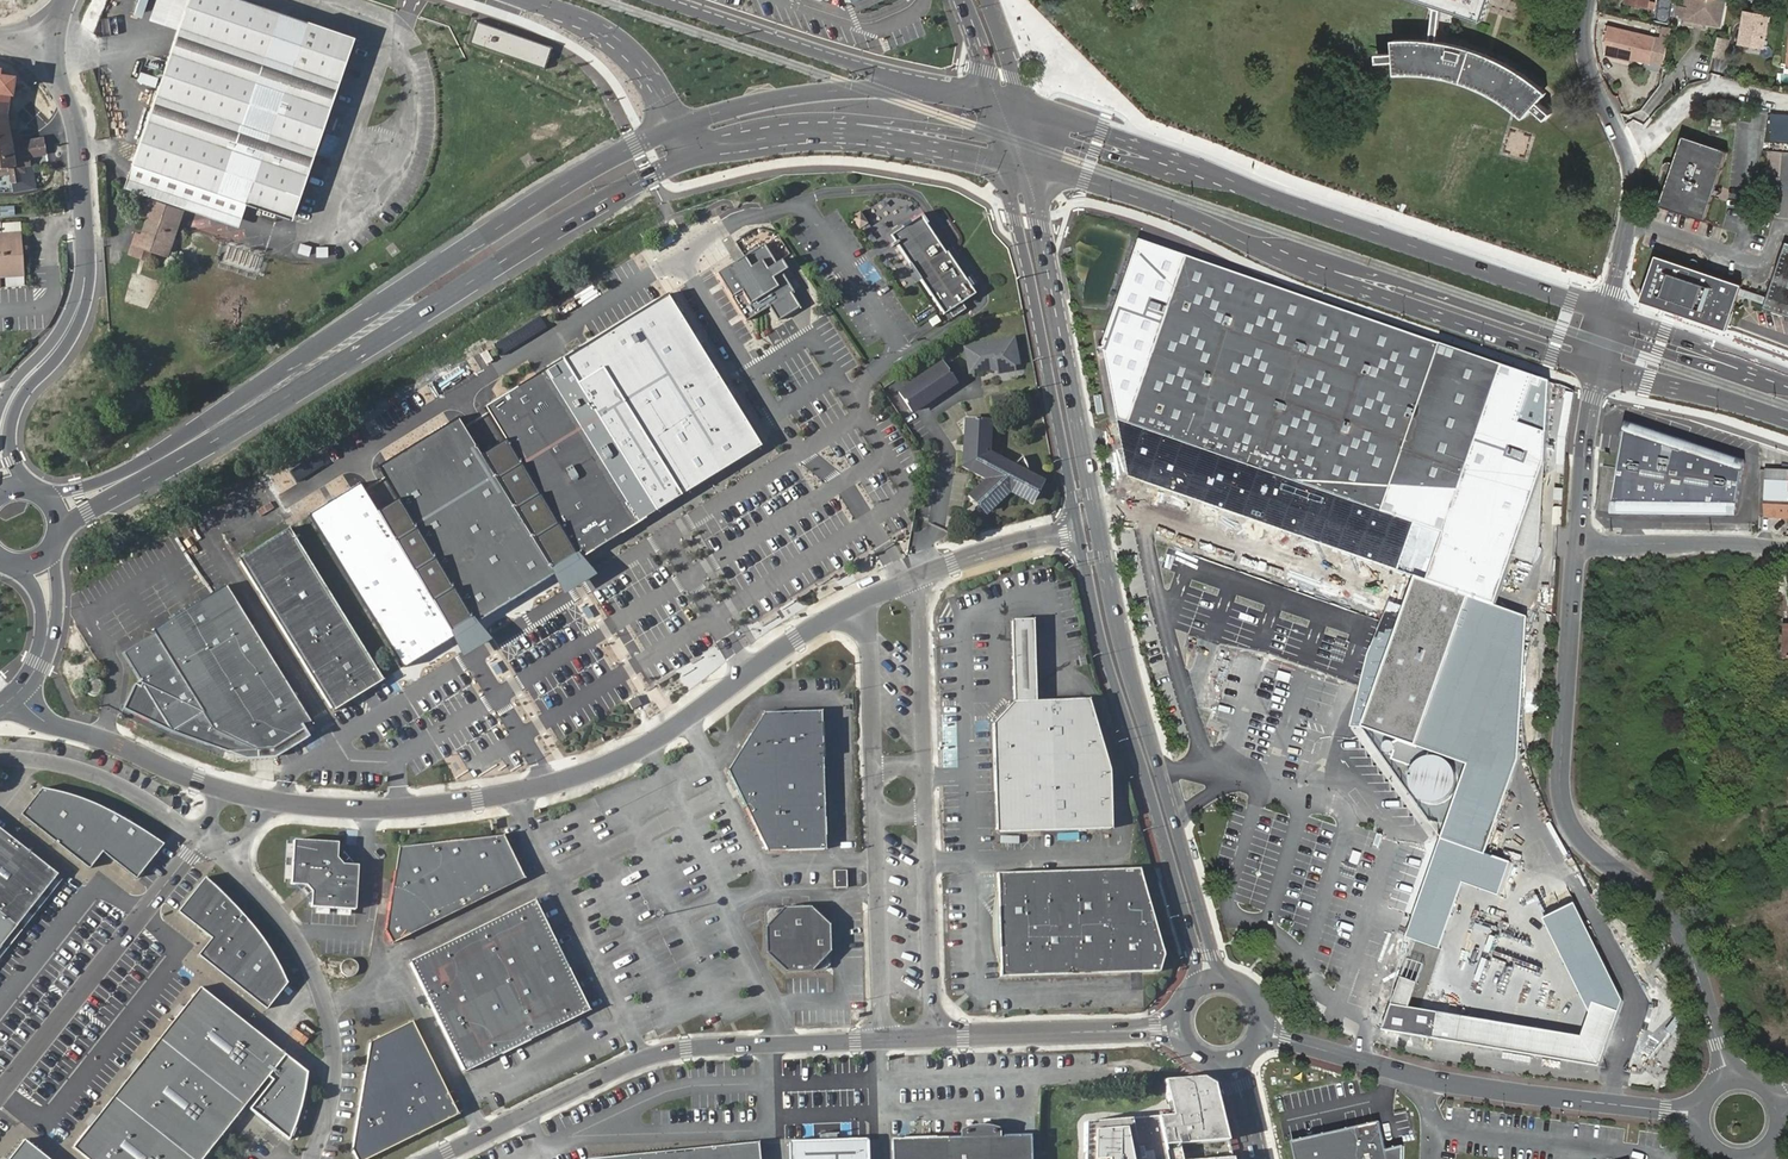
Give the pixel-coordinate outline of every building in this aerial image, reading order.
[(151,118),(308,168),(353,35),(247,0),(189,0),(151,118)] [(1434,4),(1446,8),(1484,22),(1491,0),(1421,0),(1434,4)] [(1627,4),(1649,8),(1651,0),(1628,0),(1627,4)] [(1689,6),(1686,6),(1683,21),(1694,23),(1695,19),(1719,24),(1723,0),(1690,0),(1689,6)] [(1746,14),(1739,45),(1763,50),(1769,18),(1746,14)] [(477,23),(471,42),(543,67),(550,48),(477,23)] [(1615,37),(1612,51),(1631,56),(1650,61),(1656,36),(1608,24),(1606,34),(1615,37)] [(1397,51),(1379,53),(1380,62),(1398,61),(1399,72),(1415,72),(1426,73),(1448,76),(1466,80),(1485,89),(1499,97),(1512,104),(1528,116),(1536,107),(1549,118),(1554,112),(1542,101),(1550,91),(1540,83),(1518,67),(1508,61),(1491,53),(1483,49),(1467,44),(1454,41),(1440,39),(1413,37),(1400,37),(1396,38),(1397,51)] [(1728,42),(1718,39),(1713,57),(1723,60),(1728,42)] [(138,82),(157,87),(159,76),(141,72),(138,82)] [(12,129),(6,130),(2,111),(5,97),(0,96),(0,171),(7,170),(10,189),(33,186),(30,163),(21,164),(20,155),(44,152),(41,136),(20,138),(14,139),(12,129)] [(1787,131),(1787,117),(1773,116),(1772,130),(1787,131)] [(307,170),(151,118),(136,160),(293,212),(307,170)] [(1727,121),(1719,120),(1717,135),(1716,139),(1716,140),(1720,140),(1721,135),(1726,135),(1727,129),(1737,130),(1738,121),(1728,119),(1727,121)] [(1717,135),(1719,120),(1712,120),(1710,139),(1716,140),(1716,139),(1717,135)] [(18,128),(12,129),(14,139),(20,138),(18,128)] [(1661,203),(1703,217),(1706,218),(1729,148),(1715,143),(1684,133),(1674,163),(1679,165),(1676,174),(1671,172),(1661,203)] [(1679,165),(1674,163),(1671,161),(1668,161),(1667,162),(1666,164),(1666,165),(1666,168),(1667,170),(1668,171),(1671,172),(1676,174),(1679,165)] [(135,241),(153,248),(169,253),(185,208),(151,196),(146,208),(152,210),(144,232),(138,230),(135,241)] [(47,212),(62,211),(61,199),(46,200),(47,212)] [(942,247),(915,210),(906,216),(907,217),(886,232),(942,310),(948,306),(952,312),(965,303),(961,297),(973,287),(969,281),(971,279),(966,271),(963,273),(954,260),(956,258),(946,244),(942,247)] [(853,217),(860,230),(869,224),(862,212),(853,217)] [(21,274),(18,223),(0,224),(0,275),(21,274)] [(774,225),(692,274),(766,394),(847,346),(774,225)] [(1104,343),(1121,421),(1133,479),(1419,579),(1498,604),(1546,460),(1548,433),(1520,424),(1536,377),(1141,239),(1104,343)] [(150,257),(153,248),(135,241),(131,251),(150,257)] [(873,251),(877,256),(890,246),(886,241),(873,251)] [(1785,248),(1776,279),(1780,280),(1772,307),(1768,305),(1766,312),(1787,319),(1787,248),(1785,248)] [(1742,291),(1743,287),(1744,283),(1696,267),(1695,272),(1685,268),(1687,264),(1658,254),(1643,299),(1729,328),(1742,291)] [(1688,261),(1687,264),(1685,268),(1695,272),(1696,267),(1697,263),(1697,261),(1696,259),(1695,258),(1693,258),(1690,257),(1689,259),(1688,261)] [(829,285),(842,279),(839,271),(826,276),(829,285)] [(1780,280),(1776,279),(1771,296),(1769,301),(1768,305),(1772,307),(1780,280)] [(1742,291),(1763,299),(1764,294),(1743,287),(1742,291)] [(649,515),(659,509),(764,443),(668,291),(553,361),(649,515)] [(1018,336),(965,346),(971,377),(991,374),(1000,382),(1014,381),(1022,377),(1026,370),(1018,336)] [(916,416),(961,384),(943,360),(898,393),(916,416)] [(649,515),(553,361),(492,399),(589,553),(649,515)] [(993,393),(994,400),(996,407),(1013,403),(1010,390),(993,393)] [(558,571),(460,416),(380,466),(477,621),(558,571)] [(1025,470),(1021,459),(1010,468),(987,455),(989,422),(965,420),(962,465),(987,480),(968,496),(982,513),(1006,491),(1028,503),(1039,484),(1023,475),(1025,474),(1025,470)] [(1686,508),(1692,508),(1693,483),(1702,483),(1703,472),(1706,452),(1696,449),(1696,445),(1679,440),(1678,443),(1665,441),(1666,435),(1628,423),(1614,511),(1654,512),(1654,507),(1668,507),(1668,512),(1686,512),(1686,508)] [(1693,483),(1692,508),(1692,510),(1699,509),(1700,512),(1738,512),(1747,462),(1710,450),(1709,452),(1706,452),(1703,472),(1702,483),(1693,483)] [(1761,520),(1767,521),(1768,499),(1769,482),(1769,475),(1762,475),(1762,481),(1761,520)] [(1767,521),(1787,521),(1787,476),(1769,475),(1769,482),(1768,499),(1767,521)] [(364,488),(340,502),(434,653),(457,638),(364,488)] [(434,653),(340,502),(313,518),(406,670),(434,653)] [(239,557),(333,709),(385,678),(289,525),(239,557)] [(1255,552),(1279,559),(1284,542),(1259,535),(1255,552)] [(1498,604),(1419,579),(1365,727),(1469,764),(1408,939),(1441,951),(1465,883),(1500,896),(1512,862),(1487,853),(1519,760),(1529,620),(1498,604)] [(157,633),(148,637),(145,642),(143,646),(141,651),(139,656),(138,659),(139,663),(141,667),(143,671),(146,674),(149,676),(152,678),(155,681),(158,685),(161,690),(163,694),(165,699),(167,704),(170,707),(174,710),(178,712),(181,713),(185,714),(189,715),(193,713),(199,710),(204,708),(206,712),(217,730),(261,747),(281,744),(314,723),(227,582),(153,627),(157,633)] [(1051,831),(1112,828),(1110,769),(1088,698),(1038,701),(1033,618),(1012,620),(1015,701),(994,724),(998,832),(1051,831)] [(145,642),(148,637),(126,649),(175,731),(206,712),(204,708),(199,710),(193,713),(189,715),(185,714),(181,713),(178,712),(174,710),(170,707),(167,704),(165,699),(163,694),(161,690),(158,685),(155,681),(152,678),(149,676),(146,674),(143,671),(141,667),(139,663),(138,659),(139,656),(141,651),(143,646),(145,642)] [(451,643),(442,648),(449,659),(458,654),(451,643)] [(1538,669),(1538,697),(1548,697),(1548,669),(1538,669)] [(763,712),(728,771),(823,769),(822,711),(763,712)] [(264,749),(265,756),(279,753),(278,747),(264,749)] [(728,771),(745,805),(824,802),(823,769),(728,771)] [(22,814),(89,869),(103,852),(134,878),(161,843),(137,826),(117,814),(98,805),(76,796),(68,793),(49,790),(41,789),(22,814)] [(824,802),(745,805),(767,851),(826,850),(824,802)] [(1510,834),(1525,826),(1517,812),(1502,820),(1510,834)] [(18,923),(56,874),(0,830),(0,909),(18,923)] [(519,869),(506,843),(503,835),(502,834),(399,846),(383,931),(389,942),(523,877),(519,869)] [(1020,844),(1020,836),(1002,836),(1002,844),(1020,844)] [(293,841),(291,882),(308,886),(313,894),(313,907),(355,910),(357,869),(345,867),(340,862),(337,857),(338,844),(293,841)] [(834,869),(834,887),(848,887),(848,869),(834,869)] [(1137,869),(996,874),(1000,978),(1157,972),(1162,952),(1137,869)] [(212,941),(198,960),(267,1013),(286,989),(284,983),(266,950),(258,935),(247,921),(236,908),(217,889),(211,884),(204,879),(178,913),(212,941)] [(409,961),(465,1072),(590,1011),(535,900),(409,961)] [(1419,984),(1403,979),(1397,993),(1384,1028),(1602,1064),(1624,1001),(1577,905),(1545,920),(1591,1013),(1583,1034),(1412,1005),(1414,998),(1419,984)] [(0,909),(0,946),(18,923),(0,909)] [(765,927),(766,956),(784,973),(810,972),(830,953),(829,927),(810,909),(782,909),(765,927)] [(372,954),(369,971),(375,973),(378,955),(372,954)] [(341,968),(351,977),(361,967),(351,957),(341,968)] [(1476,959),(1465,993),(1482,999),(1494,965),(1476,959)] [(414,992),(420,1008),(428,1005),(421,989),(414,992)] [(161,1039),(246,1107),(284,1060),(199,992),(161,1039)] [(1668,1030),(1683,1041),(1694,1027),(1679,1016),(1668,1030)] [(450,1095),(414,1024),(372,1045),(351,1157),(354,1158),(379,1158),(438,1129),(450,1095)] [(194,1158),(206,1158),(246,1107),(161,1039),(117,1098),(194,1158)] [(1083,1122),(1082,1158),(1184,1158),(1181,1144),(1227,1138),(1213,1085),(1201,1078),(1166,1079),(1174,1115),(1157,1116),(1126,1119),(1083,1122)] [(462,1117),(450,1095),(438,1129),(462,1117)] [(117,1098),(76,1150),(86,1158),(194,1158),(117,1098)] [(1403,1145),(1386,1150),(1380,1122),(1294,1141),(1298,1158),(1403,1158),(1403,1145)] [(893,1141),(893,1158),(1032,1158),(1032,1137),(893,1141)] [(25,1138),(8,1158),(50,1158),(25,1138)] [(816,1143),(789,1143),(790,1158),(869,1158),(868,1141),(842,1142),(816,1143)] [(607,1150),(608,1158),(758,1158),(757,1143),(607,1150)] [(607,1150),(582,1151),(561,1158),(608,1158),(607,1150)]
